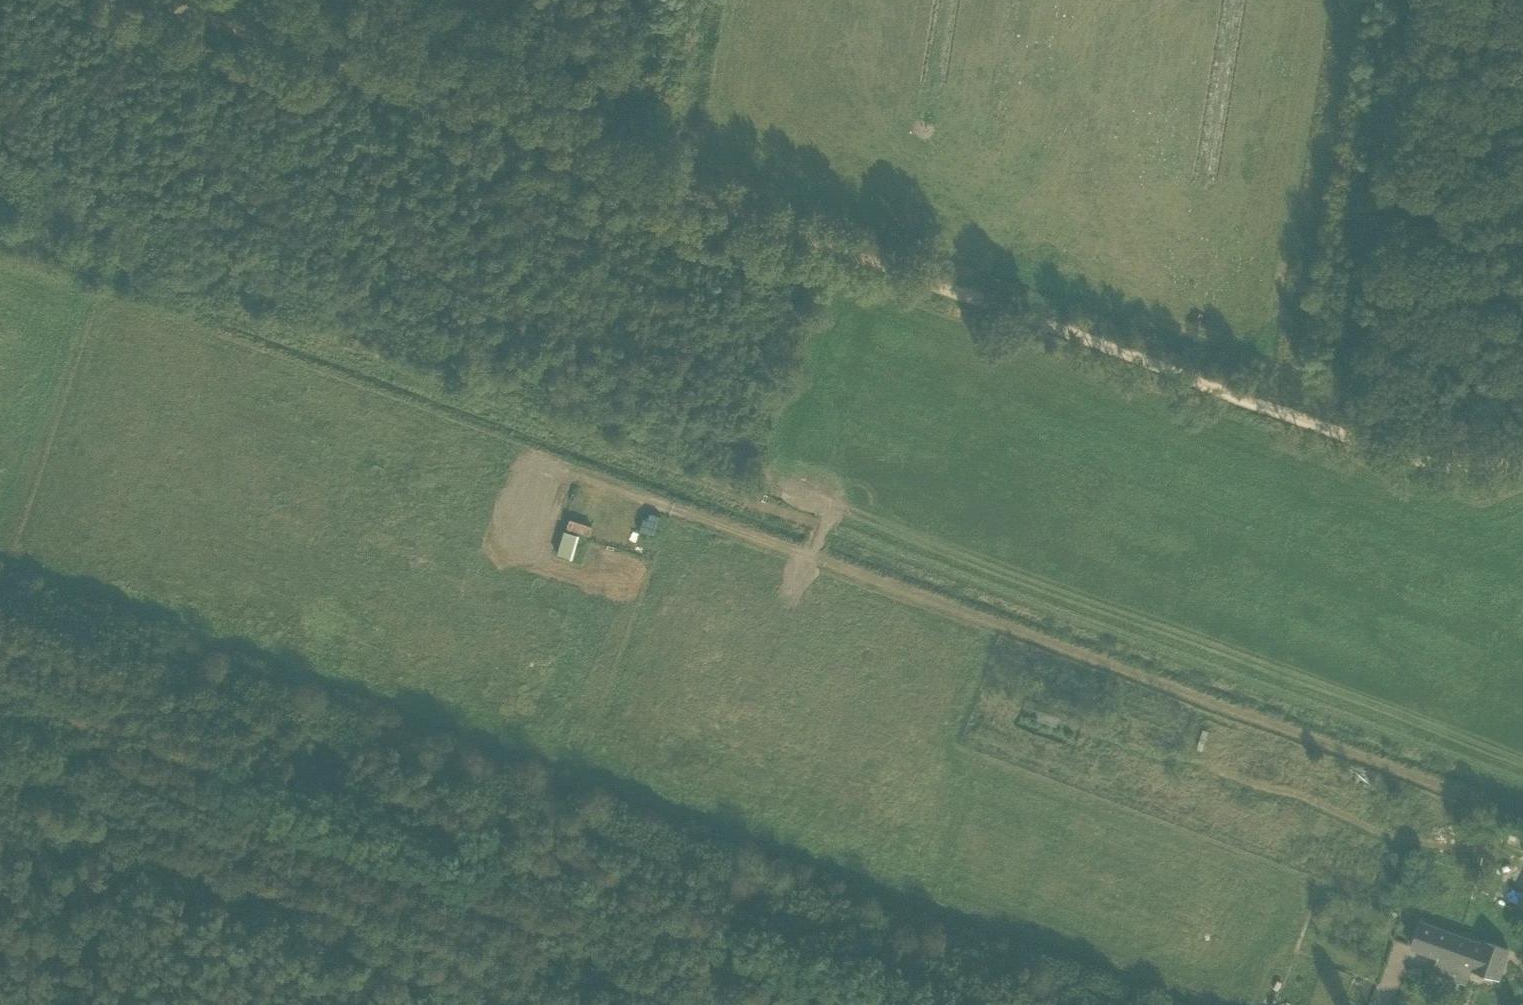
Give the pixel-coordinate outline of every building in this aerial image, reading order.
[(624,524),(652,530),(655,513),(627,507),(624,524)] [(589,534),(592,525),(569,517),(566,526),(589,534)] [(673,523),(669,539),(679,541),(682,525),(673,523)] [(563,529),(556,552),(572,557),(579,534),(563,529)] [(1499,977),(1509,948),(1483,939),(1481,943),(1421,921),(1412,945),(1439,955),(1433,970),(1467,982),(1472,967),(1499,977)]
